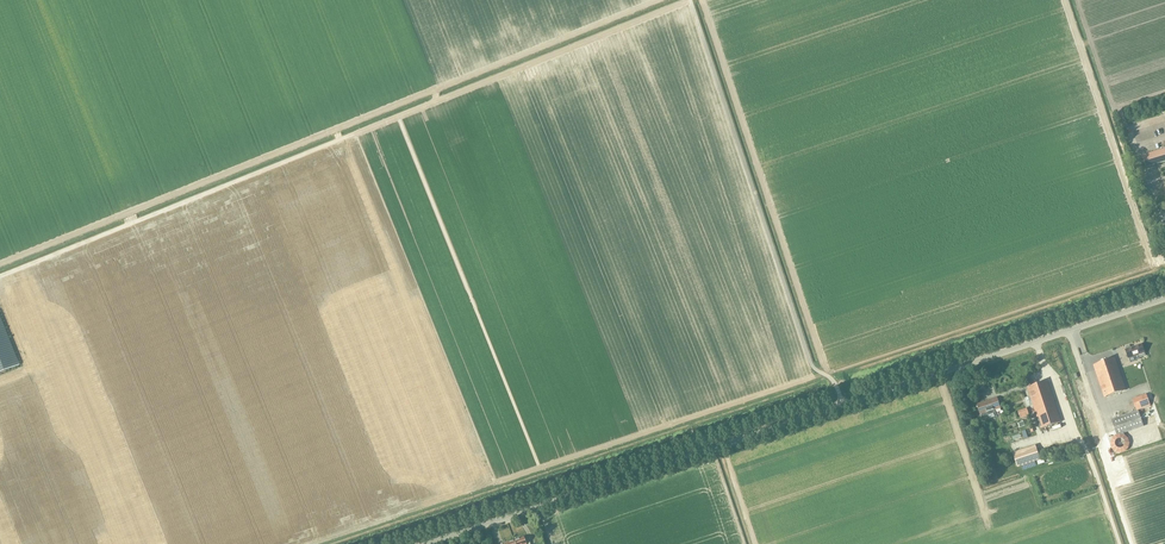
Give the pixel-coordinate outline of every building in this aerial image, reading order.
[(1164,161),(1164,149),(1142,156),(1145,167),(1164,161)] [(1144,353),(1141,344),(1130,348),(1130,347),(1129,346),(1128,346),(1127,346),(1126,347),(1126,348),(1126,349),(1125,350),(1128,358),(1138,355),(1139,358),(1145,356),(1144,353)] [(1104,397),(1125,390),(1114,358),(1093,365),(1104,397)] [(1142,369),(1135,371),(1139,383),(1146,381),(1142,369)] [(1041,429),(1061,422),(1047,381),(1027,388),(1041,429)] [(1136,410),(1150,406),(1146,394),(1132,399),(1136,410)] [(983,403),(977,405),(980,414),(986,413),(986,414),(988,415),(994,413),(995,411),(994,410),(1000,408),(997,398),(990,400),(983,403)] [(1017,411),(1019,417),(1028,414),(1026,408),(1017,411)] [(1143,426),(1138,410),(1111,419),(1116,435),(1143,426)] [(1017,468),(1040,460),(1035,446),(1012,453),(1017,468)]
